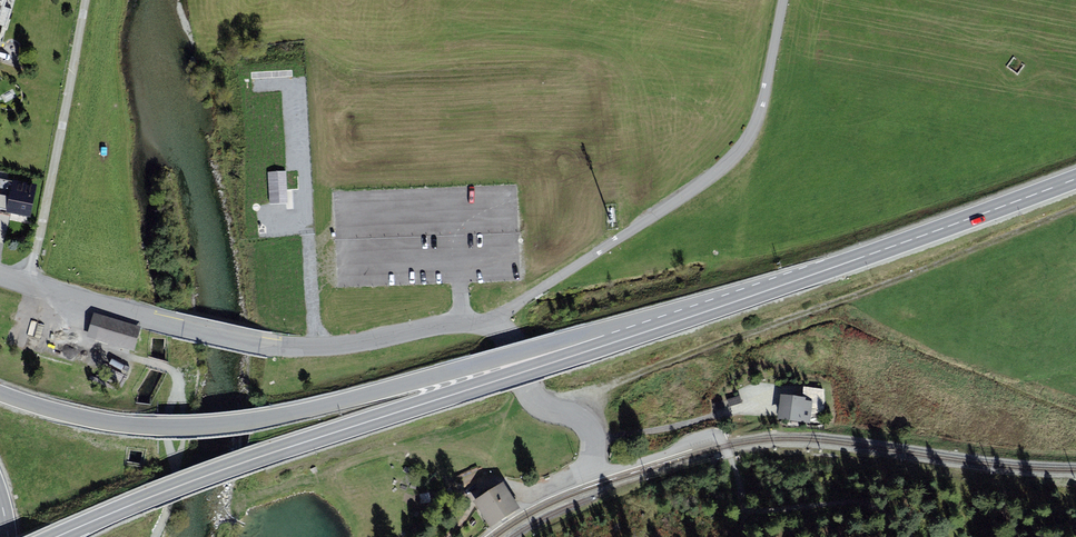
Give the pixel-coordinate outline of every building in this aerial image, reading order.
[(8,30),(15,8),(7,6),(9,0),(0,0),(0,27),(8,30)] [(270,203),(289,202),(287,169),(268,170),(270,203)] [(0,179),(0,230),(7,231),(10,214),(32,219),(40,182),(12,176),(11,181),(0,179)] [(341,265),(462,257),(459,210),(314,219),(316,243),(270,246),(273,306),(343,302),(341,265)] [(141,326),(94,313),(87,337),(134,350),(141,326)] [(806,397),(780,394),(777,418),(810,423),(812,401),(805,400),(806,397)] [(490,527),(520,508),(503,482),(473,501),(490,527)]
